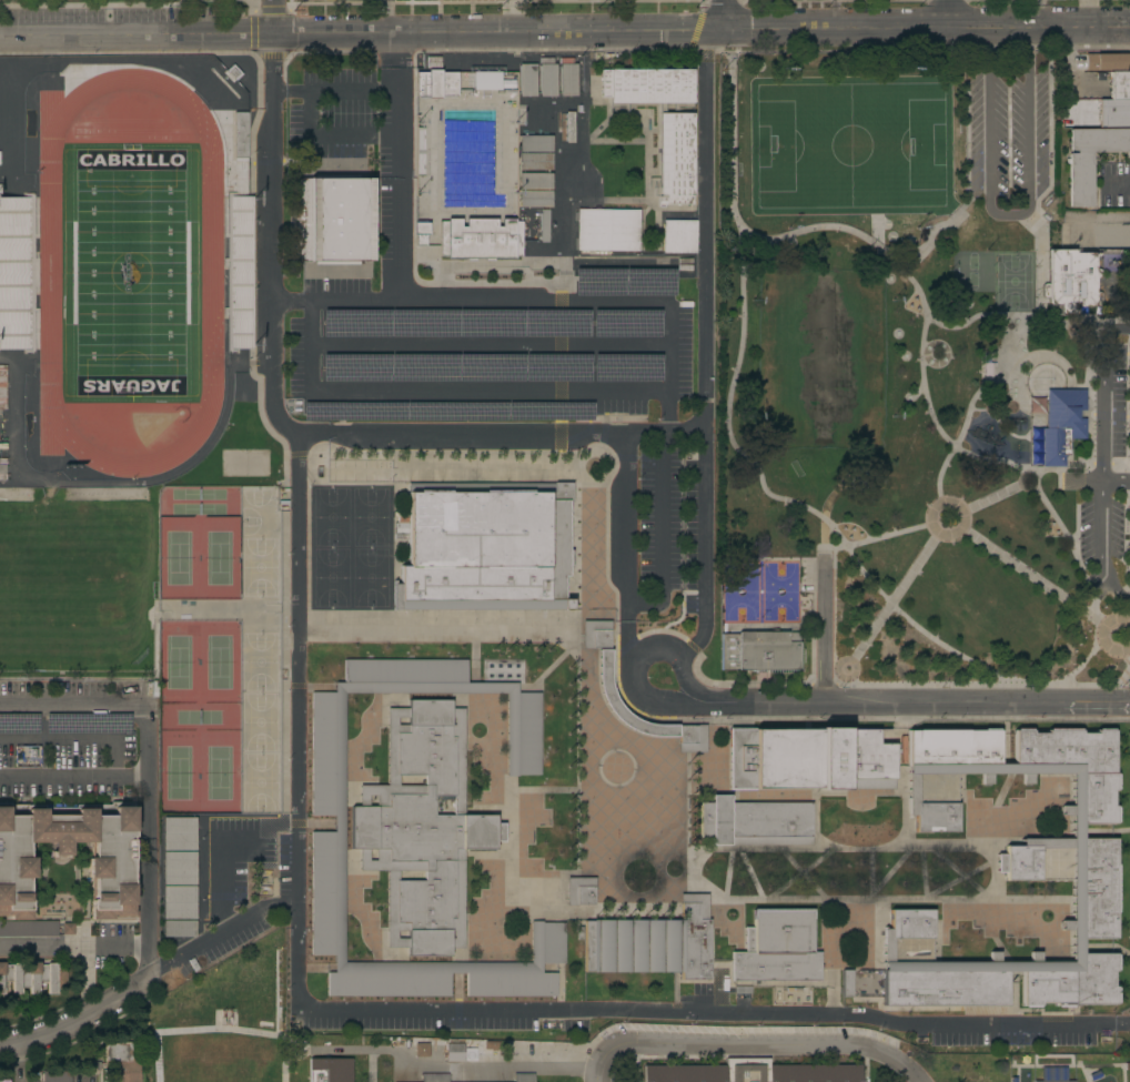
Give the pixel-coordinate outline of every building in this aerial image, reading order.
[(517,94),(517,63),(533,63),(533,94),(517,94)] [(558,95),(558,63),(574,63),(574,94),(558,95)] [(537,95),(537,64),(553,64),(553,95),(537,95)] [(692,69),(692,204),(664,204),(664,205),(658,205),(658,102),(609,102),(609,97),(601,97),(601,69),(692,69)] [(455,96),(455,70),(415,72),(415,97),(455,96)] [(1110,70),(1129,71),(1129,99),(1109,99),(1110,70)] [(513,89),(513,78),(512,79),(512,71),(456,73),(456,90),(513,89)] [(1109,99),(1129,99),(1129,127),(1098,127),(1099,121),(1097,121),(1097,114),(1098,114),(1098,99),(1109,99)] [(246,158),(246,160),(234,160),(234,158),(233,158),(233,112),(246,112),(246,158)] [(564,143),(564,112),(574,112),(574,143),(564,143)] [(1069,129),(1129,129),(1129,156),(1124,156),(1124,151),(1091,152),(1091,206),(1069,206),(1068,153),(1076,153),(1074,150),(1069,150),(1069,129)] [(516,151),(517,135),(549,135),(549,151),(516,151)] [(548,169),(517,169),(517,152),(548,153),(548,169)] [(517,190),(517,173),(549,173),(549,190),(517,190)] [(292,178),(372,178),(372,261),(357,261),(357,264),(314,264),(314,261),(293,261),(292,178)] [(517,206),(517,191),(549,190),(549,206),(517,206)] [(33,350),(0,350),(0,198),(30,198),(33,350)] [(638,210),(638,251),(576,250),(576,209),(638,210)] [(536,242),(537,210),(545,210),(545,242),(536,242)] [(695,220),(695,253),(663,252),(663,220),(695,220)] [(436,257),(518,257),(517,222),(514,222),(498,222),(498,227),(494,227),(493,222),(462,222),(462,227),(457,227),(457,222),(436,222),(436,257)] [(1073,250),(1073,253),(1100,252),(1100,254),(1100,255),(1099,255),(1093,256),(1093,270),(1096,269),(1098,269),(1099,270),(1100,271),(1100,277),(1099,279),(1098,279),(1093,279),(1093,292),(1098,292),(1099,292),(1100,293),(1100,300),(1099,301),(1093,301),(1093,305),(1091,306),(1081,306),(1080,305),(1079,305),(1079,303),(1078,300),(1074,303),(1069,303),(1069,309),(1074,309),(1073,314),(1072,314),(1071,315),(1059,315),(1057,313),(1057,310),(1051,310),(1049,309),(1048,307),(1048,297),(1043,297),(1042,297),(1041,296),(1041,295),(1041,285),(1042,284),(1048,284),(1047,250),(1073,250)] [(576,296),(576,270),(675,270),(675,296),(576,296)] [(593,337),(593,310),(660,310),(660,337),(593,337)] [(323,337),(323,311),(588,311),(588,337),(323,337)] [(391,381),(392,354),(457,355),(457,382),(391,381)] [(525,382),(526,354),(591,355),(591,382),(525,382)] [(323,382),(323,355),(389,355),(389,381),(323,382)] [(460,382),(460,355),(523,355),(523,382),(460,382)] [(594,382),(594,355),(662,355),(662,382),(594,382)] [(995,362),(995,366),(991,366),(991,383),(983,383),(983,363),(995,362)] [(1084,388),(1086,409),(1077,409),(1077,418),(1084,418),(1084,438),(1068,438),(1069,455),(1063,455),(1063,466),(1042,466),(1041,428),(1046,428),(1046,390),(1084,388)] [(1043,412),(1043,398),(1028,399),(1028,413),(1043,412)] [(303,421),(303,403),(507,403),(507,421),(303,421)] [(508,403),(594,403),(594,421),(508,422),(508,403)] [(393,609),(392,584),(400,584),(400,566),(408,566),(408,493),(554,493),(554,483),(572,483),(572,502),(567,502),(567,549),(572,549),(572,566),(567,566),(567,576),(563,576),(563,599),(572,599),(572,609),(393,609)] [(581,648),(598,648),(597,662),(609,662),(610,621),(582,621),(581,648)] [(720,670),(720,634),(737,634),(737,631),(787,631),(787,641),(798,641),(799,669),(720,670)] [(466,659),(466,682),(483,682),(483,659),(524,659),(524,682),(516,682),(516,692),(539,692),(539,775),(516,775),(516,776),(506,776),(506,694),(345,694),(344,962),(531,963),(531,921),(541,921),(541,922),(564,922),(564,963),(541,963),(541,973),(555,973),(555,997),(466,995),(466,973),(450,973),(450,997),(326,995),(326,972),(333,972),(333,955),(311,955),(311,832),(333,832),(334,816),(311,816),(311,692),(334,692),(334,682),(344,682),(344,659),(466,659)] [(359,849),(351,849),(351,806),(359,806),(359,786),(387,785),(386,708),(408,708),(408,700),(451,700),(451,708),(463,708),(463,815),(495,815),(495,823),(503,823),(503,841),(495,841),(495,849),(463,849),(463,948),(451,948),(451,955),(407,955),(407,948),(387,948),(387,870),(359,870),(359,849)] [(705,725),(705,752),(677,751),(677,742),(678,742),(678,725),(705,725)] [(727,728),(878,729),(877,744),(895,744),(894,789),(845,789),(845,790),(818,790),(818,789),(753,788),(753,789),(727,790),(727,728)] [(907,730),(982,730),(982,729),(997,729),(997,730),(998,730),(998,764),(1013,764),(1013,730),(1015,730),(1015,729),(1030,729),(1030,730),(1031,730),(1031,732),(1046,732),(1046,730),(1047,730),(1047,729),(1079,729),(1079,730),(1080,730),(1080,732),(1094,732),(1094,730),(1097,730),(1097,729),(1111,729),(1111,730),(1112,730),(1112,772),(1114,772),(1114,775),(1116,775),(1116,789),(1114,789),(1114,790),(1111,790),(1111,806),(1114,806),(1114,807),(1116,807),(1116,822),(1114,822),(1114,823),(1080,823),(1080,838),(1114,838),(1114,864),(1116,864),(1116,912),(1114,912),(1114,939),(1080,939),(1080,953),(1114,953),(1114,954),(1116,954),(1116,970),(1114,970),(1114,971),(1111,971),(1111,987),(1114,987),(1114,988),(1116,988),(1116,1003),(1114,1003),(1114,1004),(1071,1004),(1071,1005),(1070,1005),(1070,1007),(1056,1007),(1056,1005),(1055,1005),(1055,1002),(1039,1002),(1039,1005),(1038,1005),(1038,1007),(1022,1008),(1022,1005),(1021,1005),(1021,971),(1007,971),(1007,1005),(882,1005),(882,971),(884,971),(884,962),(882,962),(882,929),(889,929),(889,910),(931,909),(932,962),(989,961),(989,951),(998,951),(998,962),(1029,962),(1029,952),(1039,951),(1039,962),(1071,961),(1071,930),(1060,930),(1060,920),(1071,920),(1071,880),(1005,880),(1005,872),(997,872),(997,855),(1005,855),(1005,846),(1021,846),(1021,839),(1071,839),(1070,816),(1060,816),(1060,806),(1071,806),(1070,773),(1031,773),(1031,783),(1021,783),(1021,773),(990,773),(990,783),(980,783),(980,773),(957,773),(957,831),(915,831),(915,816),(907,816),(907,730)] [(811,802),(811,846),(728,846),(728,845),(710,845),(710,837),(699,837),(699,802),(710,802),(710,795),(729,795),(729,802),(811,802)] [(451,801),(434,801),(434,814),(451,814),(451,801)] [(6,916),(0,916),(0,807),(7,807),(7,816),(26,816),(26,809),(43,808),(43,816),(74,816),(74,809),(93,808),(93,816),(112,816),(112,807),(132,806),(133,836),(130,836),(130,902),(134,902),(134,916),(114,916),(110,916),(110,920),(90,920),(90,900),(92,900),(92,878),(87,878),(87,858),(92,858),(92,842),(69,842),(69,856),(51,856),(50,842),(28,841),(28,857),(32,857),(32,878),(28,878),(28,900),(29,900),(29,910),(30,910),(30,920),(9,920),(9,916),(6,916)] [(195,817),(195,850),(162,850),(162,817),(195,817)] [(195,851),(195,884),(163,884),(163,851),(195,851)] [(594,877),(594,887),(593,887),(593,903),(576,903),(576,906),(566,906),(566,878),(594,877)] [(195,886),(195,919),(162,919),(162,886),(195,886)] [(679,894),(707,894),(707,919),(708,919),(709,979),(680,980),(680,973),(680,921),(679,894)] [(810,909),(810,952),(819,952),(819,980),(732,980),(732,952),(745,952),(744,927),(753,928),(751,909),(810,909)] [(195,920),(195,937),(162,937),(162,920),(195,920)] [(57,937),(0,937),(0,921),(57,921),(57,937)] [(585,921),(585,973),(680,973),(680,921),(585,921)] [(2,993),(0,993),(0,962),(3,962),(3,965),(11,965),(11,963),(20,963),(20,969),(28,969),(28,962),(39,962),(39,965),(47,964),(47,963),(56,963),(56,967),(65,967),(67,988),(56,988),(56,993),(47,994),(47,981),(38,982),(38,993),(29,993),(29,987),(20,988),(20,993),(11,993),(11,981),(2,982),(2,993)] [(851,997),(841,997),(841,970),(851,970),(851,997)] [(140,1073),(140,1081),(111,1081),(111,1078),(113,1078),(113,1061),(104,1061),(104,1043),(119,1043),(119,1042),(139,1042),(139,1073),(140,1073)] [(427,1057),(427,1043),(413,1043),(413,1056),(427,1057)] [(463,1043),(463,1061),(446,1061),(446,1043),(463,1043)] [(860,1064),(860,1081),(643,1081),(643,1065),(725,1065),(725,1059),(768,1058),(768,1065),(860,1064)] [(351,1059),(351,1081),(309,1081),(309,1059),(351,1059)] [(1073,1081),(1032,1081),(1041,1081),(1040,1068),(1066,1066),(1066,1081),(1073,1081)] [(70,1071),(70,1081),(42,1081),(42,1071),(70,1071)] [(447,1073),(447,1081),(421,1081),(421,1073),(447,1073)] [(534,1073),(534,1081),(513,1081),(513,1073),(534,1073)]
